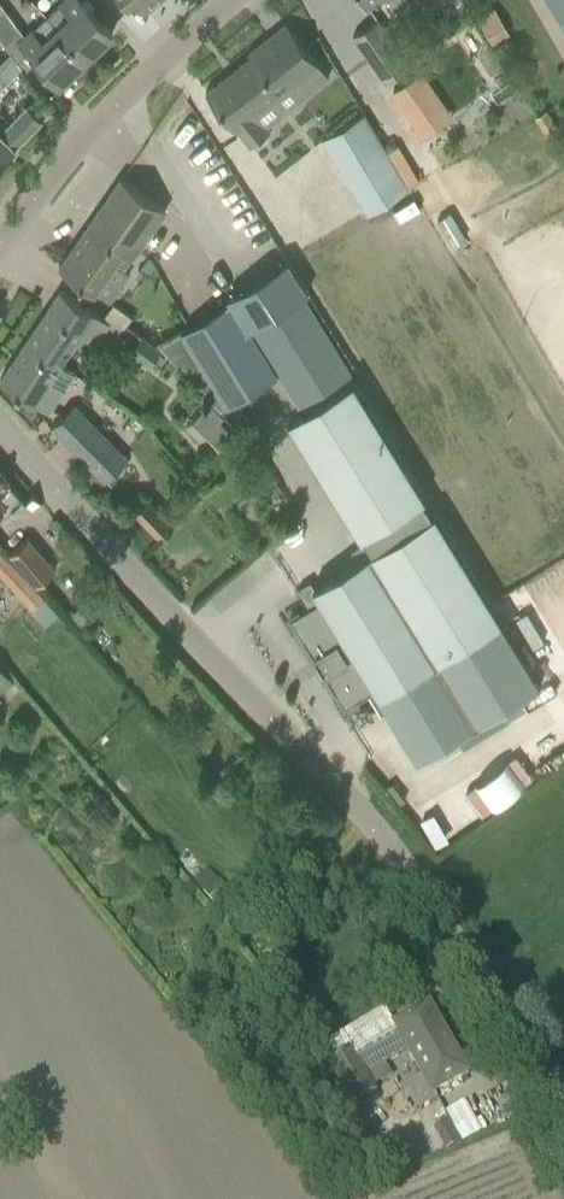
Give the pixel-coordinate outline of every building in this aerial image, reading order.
[(87,56),(112,33),(81,0),(65,0),(60,4),(61,5),(49,17),(87,56)] [(144,10),(155,0),(136,0),(144,10)] [(563,28),(563,0),(548,0),(563,28)] [(3,43),(4,42),(6,45),(23,31),(1,3),(0,4),(0,39),(3,43)] [(497,8),(478,15),(489,41),(507,34),(497,8)] [(87,56),(49,17),(35,30),(21,43),(59,83),(87,56)] [(353,35),(385,82),(409,67),(377,19),(353,35)] [(270,131),(255,113),(291,84),(302,98),(328,77),(288,26),(205,92),(235,129),(236,128),(250,146),(253,144),(258,144),(266,138),(267,133),(270,131)] [(421,66),(387,88),(420,137),(453,114),(421,66)] [(41,121),(26,106),(5,128),(0,123),(0,163),(41,121)] [(545,108),(534,115),(545,134),(557,126),(545,108)] [(408,188),(364,114),(322,139),(367,213),(408,188)] [(120,178),(58,266),(93,291),(118,255),(129,262),(145,239),(166,210),(120,178)] [(148,257),(141,267),(150,274),(155,268),(148,257)] [(290,261),(230,298),(231,300),(249,329),(309,292),(290,261)] [(60,290),(25,341),(58,363),(73,341),(88,351),(108,321),(60,290)] [(84,303),(104,313),(110,301),(91,290),(84,303)] [(231,300),(160,345),(174,359),(220,410),(277,374),(249,329),(231,300)] [(121,328),(131,315),(116,303),(106,316),(121,328)] [(130,351),(135,354),(146,338),(125,325),(120,333),(136,343),(130,351)] [(146,338),(135,354),(151,365),(162,349),(146,338)] [(25,341),(0,379),(48,412),(64,389),(48,378),(58,363),(25,341)] [(309,606),(288,619),(313,660),(319,657),(326,668),(321,672),(343,707),(374,688),(378,696),(379,698),(382,696),(381,695),(398,684),(436,745),(436,746),(538,683),(500,621),(474,579),(374,415),(365,401),(353,380),(303,411),(288,420),(368,552),(313,586),(310,580),(298,588),(309,606)] [(223,419),(209,404),(185,427),(199,442),(223,419)] [(104,482),(127,459),(74,405),(51,427),(104,482)] [(10,483),(0,471),(0,491),(10,483)] [(41,504),(33,494),(23,500),(32,512),(41,504)] [(134,511),(157,534),(170,521),(148,498),(134,511)] [(9,554),(37,585),(54,570),(27,538),(9,554)] [(31,608),(44,598),(2,551),(0,553),(0,575),(31,608)] [(11,681),(0,667),(0,690),(11,681)] [(217,881),(203,893),(217,908),(231,896),(217,881)] [(393,1026),(351,1050),(365,1074),(407,1050),(423,1078),(406,1087),(420,1111),(438,1101),(434,1094),(447,1087),(468,1075),(459,1059),(429,1006),(408,1018),(393,1026)] [(351,1050),(328,1063),(353,1104),(375,1092),(365,1074),(351,1050)] [(450,1118),(464,1141),(489,1125),(475,1103),(450,1118)] [(453,1125),(437,1134),(446,1150),(462,1141),(453,1125)] [(392,1159),(390,1164),(392,1169),(397,1171),(402,1168),(404,1163),(401,1159),(396,1157),(392,1159)]
